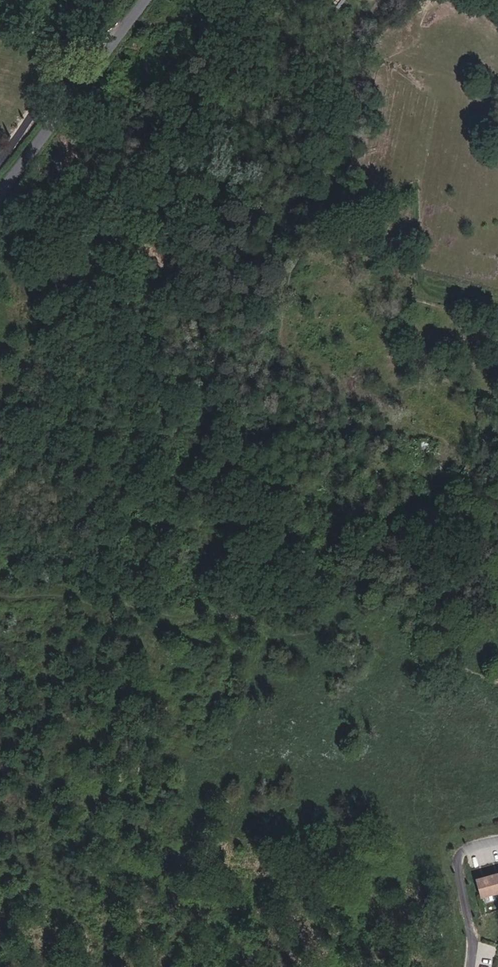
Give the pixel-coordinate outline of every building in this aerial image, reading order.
[(352,212),(350,205),(340,208),(342,215),(352,212)] [(424,454),(428,445),(421,442),(417,451),(424,454)] [(470,475),(474,466),(468,463),(464,473),(470,475)] [(475,880),(481,900),(497,895),(497,873),(475,880)]
